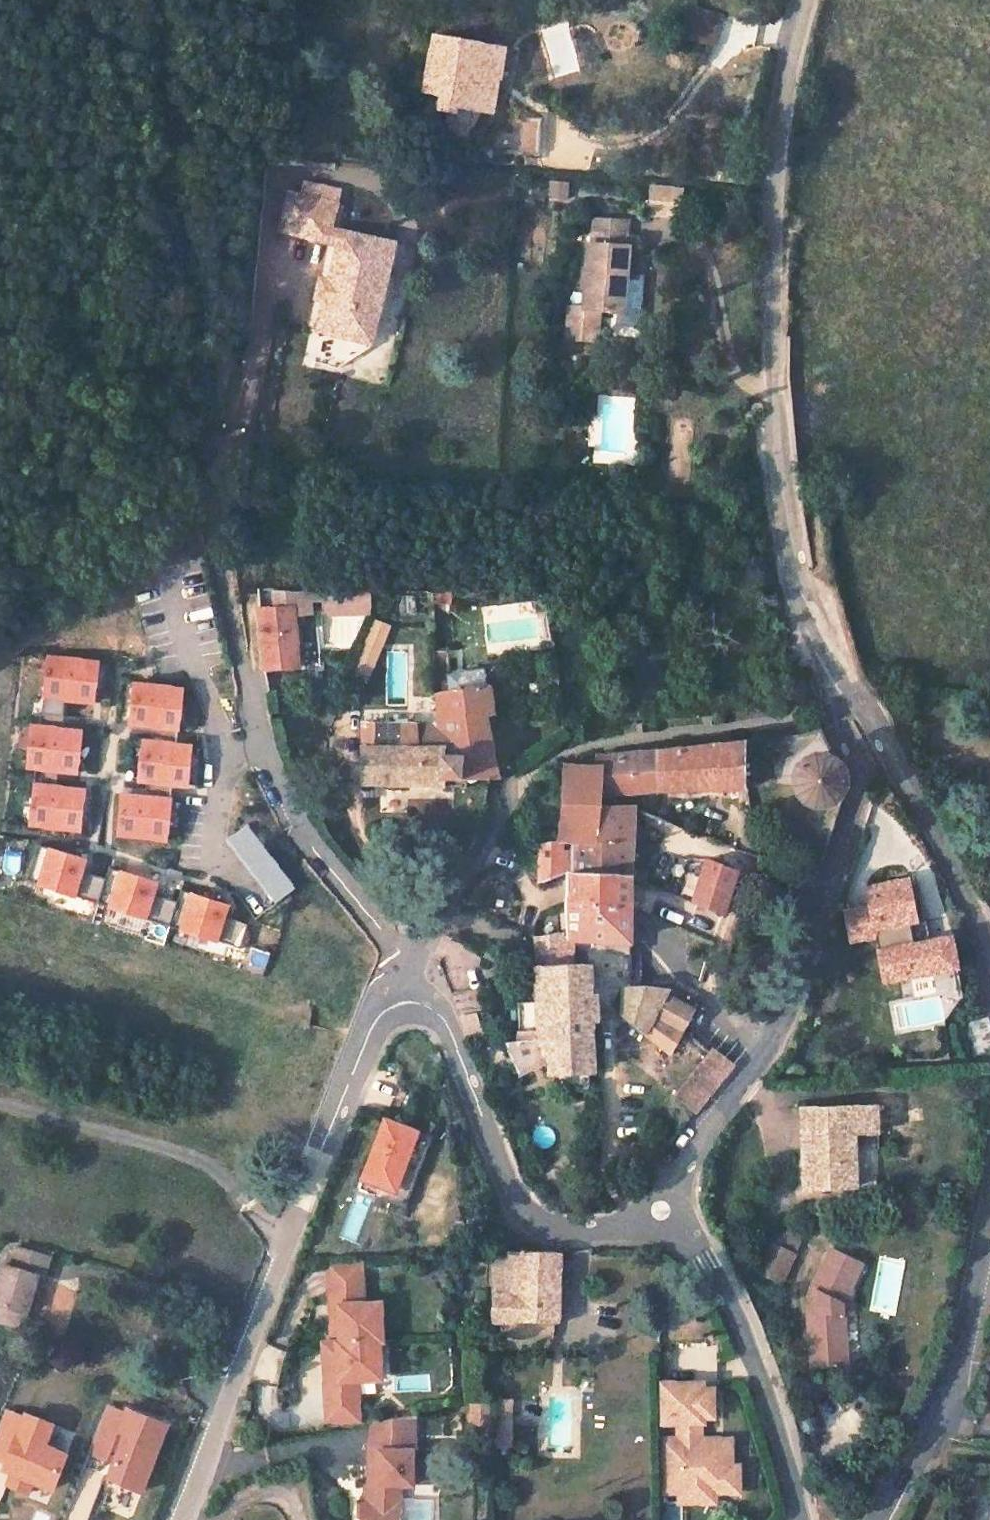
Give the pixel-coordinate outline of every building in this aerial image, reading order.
[(695,8),(688,35),(713,42),(721,14),(695,8)] [(411,68),(407,87),(440,93),(437,109),(448,111),(458,113),(459,107),(480,110),(486,75),(499,78),(504,47),(433,34),(426,71),(411,68)] [(448,111),(445,130),(468,134),(470,123),(457,120),(458,113),(448,111)] [(565,183),(549,182),(548,198),(564,199),(565,183)] [(677,184),(646,182),(644,211),(675,213),(677,184)] [(284,227),(332,239),(335,226),(340,202),(293,191),(284,227)] [(625,310),(630,244),(625,244),(627,219),(596,217),(594,241),(589,241),(584,307),(569,306),(567,336),(597,338),(599,308),(625,310)] [(335,226),(332,239),(345,242),(348,229),(335,226)] [(359,304),(387,310),(403,241),(348,229),(345,242),(337,275),(332,298),(324,328),(352,334),(359,304)] [(328,273),(322,296),(332,298),(337,275),(328,273)] [(359,304),(352,334),(380,341),(387,310),(359,304)] [(323,611),(370,610),(370,588),(329,588),(273,587),(275,608),(294,607),(294,611),(311,610),(310,599),(322,598),(323,611)] [(259,609),(264,667),(275,667),(298,665),(294,611),(294,607),(275,608),(259,609)] [(388,627),(372,620),(348,676),(364,683),(388,627)] [(78,771),(83,729),(63,727),(67,697),(95,700),(100,660),(51,655),(45,698),(42,725),(33,724),(28,766),(37,767),(31,823),(81,829),(86,788),(57,785),(59,769),(78,771)] [(275,667),(276,674),(299,673),(298,665),(275,667)] [(340,670),(333,682),(340,686),(347,673),(340,670)] [(184,688),(136,682),(133,706),(131,722),(179,728),(180,717),(184,688)] [(490,682),(431,692),(432,720),(415,721),(415,722),(364,722),(363,783),(453,784),(453,798),(453,806),(468,825),(481,825),(490,776),(499,776),(487,715),(495,713),(490,682)] [(811,804),(815,805),(820,806),(833,804),(836,801),(839,798),(842,795),(846,789),(848,784),(848,778),(847,771),(843,763),(836,756),(820,729),(769,738),(775,775),(795,773),(794,777),(795,785),(796,789),(798,793),(804,800),(811,804)] [(192,744),(144,739),(140,774),(140,779),(187,785),(189,770),(192,744)] [(738,743),(654,751),(657,789),(661,788),(744,786),(745,742),(738,743)] [(606,766),(603,802),(634,805),(634,790),(657,789),(654,751),(628,754),(597,760),(606,766)] [(562,764),(557,842),(599,841),(603,802),(606,766),(562,764)] [(172,799),(125,793),(123,806),(120,833),(168,839),(170,818),(172,799)] [(541,842),(540,881),(569,872),(632,877),(633,849),(634,812),(634,805),(603,802),(599,841),(557,842),(541,842)] [(274,903),(295,887),(247,823),(226,839),(274,903)] [(82,871),(86,860),(38,844),(27,880),(74,895),(80,877),(82,871)] [(708,860),(694,901),(714,909),(723,913),(737,870),(708,860)] [(153,893),(157,882),(109,867),(106,878),(98,903),(145,918),(151,900),(153,893)] [(87,880),(89,873),(82,871),(80,877),(87,880)] [(570,915),(570,936),(598,939),(632,941),(631,928),(632,877),(569,872),(570,915)] [(80,877),(74,895),(98,903),(106,878),(89,873),(87,880),(80,877)] [(872,905),(875,927),(911,921),(907,896),(913,895),(910,878),(868,885),(872,905)] [(224,916),(228,905),(181,889),(177,901),(169,925),(241,948),(249,924),(232,918),(230,925),(222,923),(224,916)] [(977,891),(989,924),(989,890),(977,891)] [(158,903),(161,896),(153,893),(151,900),(158,903)] [(907,896),(911,921),(918,920),(913,895),(907,896)] [(151,900),(145,918),(169,925),(177,901),(161,896),(158,903),(151,900)] [(875,927),(872,905),(847,909),(852,938),(877,934),(875,927)] [(533,941),(535,966),(570,964),(570,936),(570,915),(555,915),(556,932),(533,941)] [(230,925),(232,918),(224,916),(222,923),(230,925)] [(915,943),(930,940),(927,920),(911,923),(915,943)] [(911,921),(875,927),(877,934),(885,979),(936,969),(930,940),(915,943),(911,923),(911,921)] [(930,940),(936,969),(957,966),(952,936),(930,940)] [(598,939),(597,946),(603,951),(632,952),(632,941),(598,939)] [(504,953),(504,966),(521,966),(520,953),(504,953)] [(570,964),(535,966),(536,989),(537,1002),(537,1007),(598,1005),(598,992),(592,992),(592,964),(570,964)] [(624,986),(622,1015),(645,1031),(656,1012),(683,1031),(695,1009),(667,993),(669,990),(644,986),(633,986),(624,986)] [(525,1023),(526,1039),(539,1038),(537,1007),(537,1002),(525,1002),(525,1023)] [(594,1070),(593,1019),(596,1019),(598,1019),(598,1005),(537,1007),(539,1038),(548,1058),(551,1071),(594,1070)] [(683,1031),(656,1012),(645,1031),(672,1051),(683,1031)] [(969,1064),(989,1059),(989,1028),(987,1018),(959,1025),(969,1064)] [(526,1039),(507,1041),(519,1072),(535,1064),(548,1058),(539,1038),(526,1039)] [(726,1074),(736,1063),(713,1045),(709,1051),(675,1092),(697,1109),(718,1086),(726,1074)] [(876,1126),(874,1099),(850,1102),(853,1127),(876,1126)] [(826,1127),(803,1129),(807,1183),(858,1180),(853,1127),(850,1102),(824,1104),(826,1127)] [(826,1127),(824,1104),(801,1105),(803,1129),(826,1127)] [(409,1191),(405,1190),(426,1132),(382,1116),(355,1187),(404,1205),(409,1191)] [(405,1190),(409,1191),(430,1134),(426,1132),(405,1190)] [(783,1224),(774,1243),(795,1254),(803,1235),(783,1224)] [(773,1242),(759,1270),(781,1281),(795,1254),(774,1243),(773,1242)] [(0,1271),(0,1304),(25,1312),(30,1294),(35,1275),(41,1276),(47,1256),(13,1246),(9,1265),(2,1263),(0,1271)] [(807,1304),(811,1368),(846,1365),(844,1315),(838,1315),(850,1291),(864,1262),(831,1247),(811,1285),(815,1286),(811,1294),(812,1304),(807,1304)] [(495,1249),(493,1291),(491,1335),(521,1336),(522,1321),(550,1322),(558,1323),(560,1250),(495,1249)] [(358,1260),(326,1262),(329,1304),(337,1303),(338,1329),(339,1339),(372,1338),(380,1337),(378,1314),(365,1314),(365,1301),(360,1301),(358,1260)] [(35,1275),(30,1294),(36,1295),(41,1276),(35,1275)] [(850,1291),(838,1315),(844,1315),(852,1314),(850,1291)] [(378,1300),(365,1301),(365,1314),(378,1314),(378,1300)] [(337,1303),(329,1304),(330,1330),(338,1329),(337,1303)] [(21,1327),(25,1312),(0,1304),(0,1320),(21,1327)] [(522,1321),(521,1336),(551,1337),(550,1322),(522,1321)] [(339,1339),(327,1340),(328,1364),(323,1364),(325,1404),(356,1402),(354,1376),(374,1374),(372,1338),(339,1339)] [(702,1381),(659,1381),(659,1419),(679,1419),(679,1438),(660,1438),(660,1489),(679,1489),(679,1482),(711,1482),(711,1489),(737,1489),(736,1464),(729,1464),(729,1437),(699,1437),(699,1419),(702,1419),(702,1413),(712,1413),(711,1387),(701,1387),(702,1381)] [(503,1401),(489,1402),(490,1424),(503,1424),(503,1401)] [(356,1402),(325,1404),(326,1419),(357,1416),(356,1402)] [(489,1402),(470,1402),(470,1430),(490,1429),(490,1424),(489,1402)] [(127,1407),(125,1411),(107,1404),(89,1451),(114,1461),(108,1478),(141,1491),(168,1422),(127,1407)] [(42,1444),(51,1422),(24,1412),(22,1415),(4,1408),(0,1418),(0,1458),(14,1463),(6,1483),(26,1490),(30,1478),(51,1487),(65,1452),(42,1444)] [(411,1413),(370,1421),(370,1448),(411,1449),(411,1413)] [(503,1424),(490,1424),(490,1429),(490,1446),(502,1446),(503,1424)] [(398,1484),(411,1484),(411,1449),(370,1448),(369,1483),(398,1484)] [(868,1479),(877,1483),(884,1472),(874,1467),(868,1479)] [(360,1519),(398,1519),(399,1499),(398,1484),(369,1483),(363,1483),(364,1499),(360,1498),(360,1519)] [(398,1519),(411,1519),(411,1499),(399,1499),(398,1519)]
